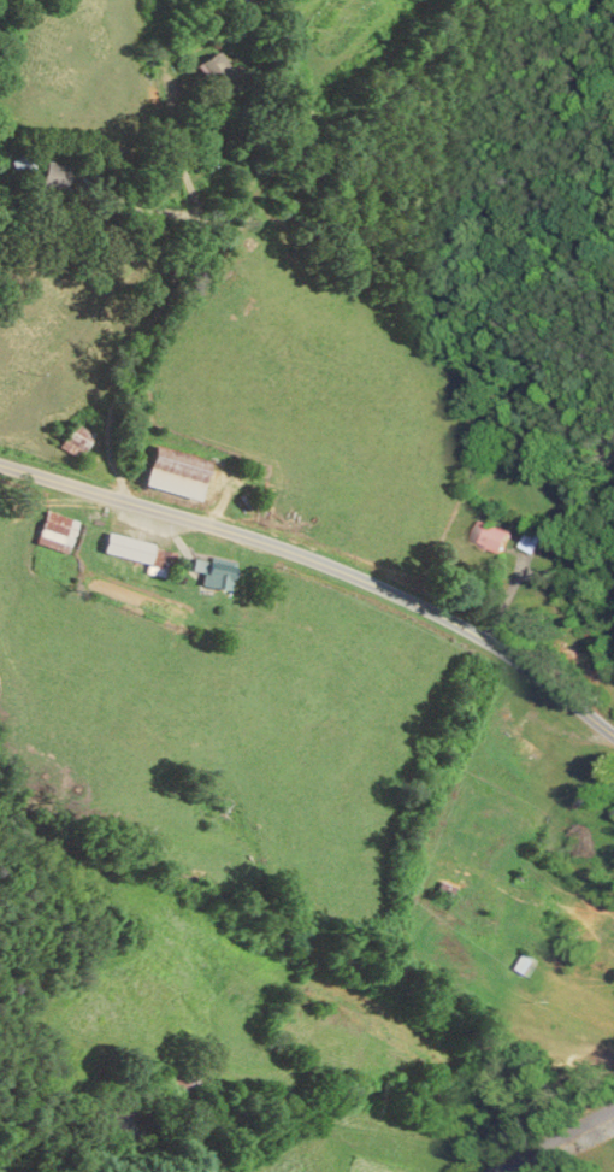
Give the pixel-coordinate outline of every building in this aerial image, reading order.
[(241,82),(215,52),(197,68),(223,98),(241,82)] [(12,160),(13,172),(32,170),(30,157),(12,160)] [(67,193),(73,169),(47,162),(40,186),(67,193)] [(93,434),(72,422),(56,449),(77,461),(93,434)] [(210,458),(154,446),(145,488),(201,501),(210,458)] [(77,521),(45,511),(34,545),(67,555),(77,521)] [(471,541),(502,557),(513,535),(482,519),(471,541)] [(520,548),(535,556),(546,534),(530,526),(520,548)] [(102,555),(147,564),(145,574),(169,580),(175,550),(106,535),(102,555)] [(193,561),(193,573),(202,573),(202,589),(232,589),(232,561),(193,561)] [(564,948),(572,939),(565,932),(556,941),(564,948)] [(524,977),(533,960),(518,952),(509,969),(524,977)]
